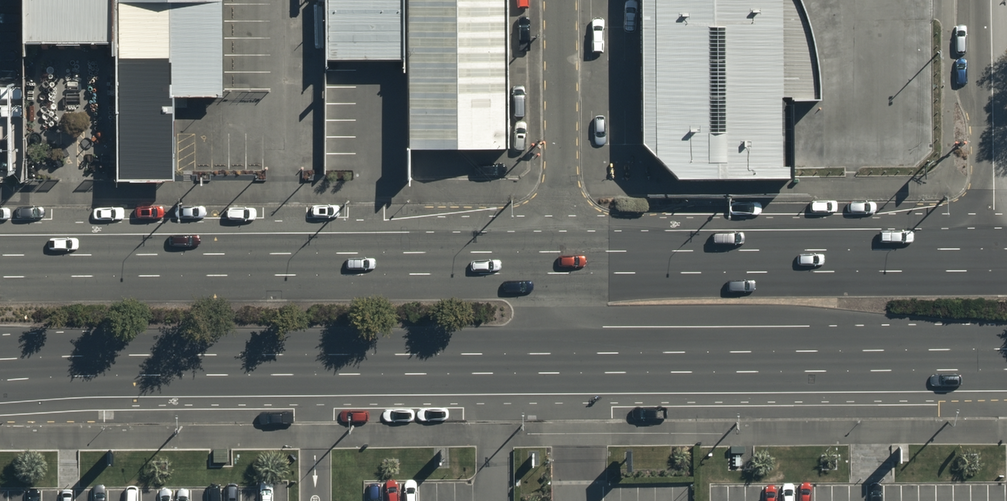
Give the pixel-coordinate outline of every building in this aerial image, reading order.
[(27,44),(114,44),(114,0),(27,0),(27,44)] [(221,0),(115,0),(118,183),(178,182),(177,99),(223,98),(221,0)] [(324,67),(402,66),(402,0),(324,0),(324,67)] [(408,148),(511,147),(510,0),(406,0),(408,148)] [(640,101),(791,99),(819,100),(816,52),(807,20),(799,0),(640,0),(640,101)] [(791,99),(640,101),(640,143),(668,172),(792,173),(791,99)]
